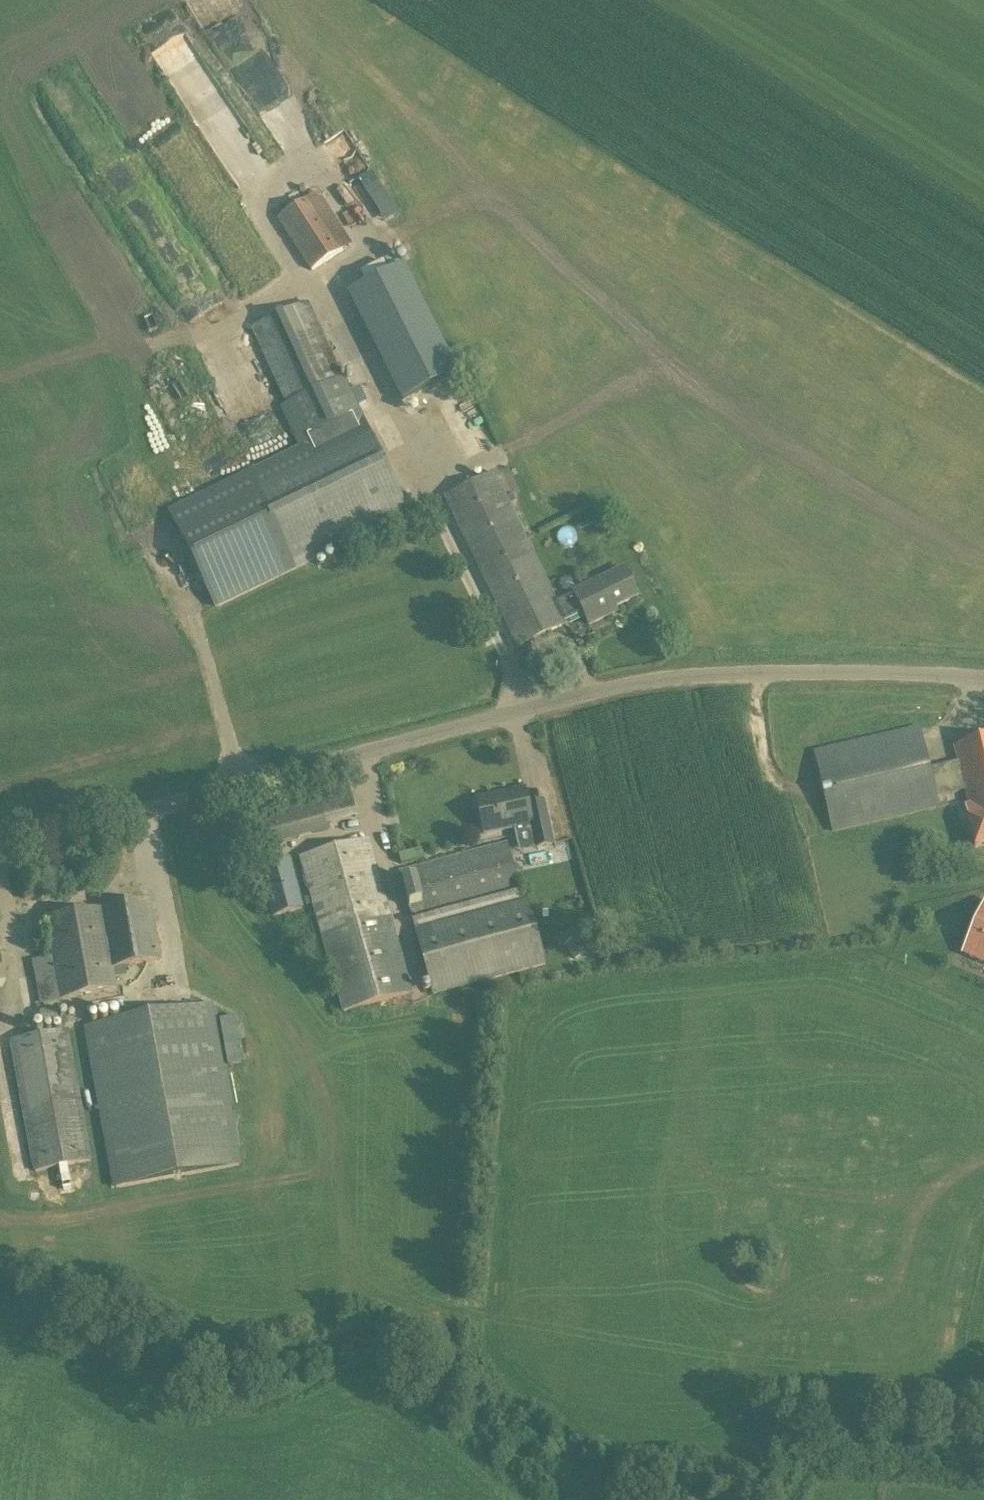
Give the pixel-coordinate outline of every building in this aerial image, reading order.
[(369,169),(357,177),(382,215),(394,208),(369,169)] [(277,219),(310,270),(353,242),(320,191),(277,219)] [(366,274),(389,265),(384,253),(361,263),(366,274)] [(347,292),(358,314),(375,348),(402,400),(428,387),(456,373),(401,265),(395,269),(347,292)] [(167,508),(215,609),(410,515),(309,302),(251,329),(305,444),(167,508)] [(497,470),(505,493),(517,489),(509,466),(497,470)] [(558,601),(495,472),(443,497),(517,649),(569,624),(567,621),(583,613),(589,626),(613,615),(612,611),(638,598),(624,567),(573,592),(574,593),(558,601)] [(813,750),(820,780),(823,791),(832,832),(940,808),(937,798),(964,791),(957,762),(930,768),(921,730),(920,726),(813,750)] [(954,747),(957,762),(964,791),(968,805),(966,806),(969,817),(968,817),(975,848),(983,846),(983,740),(954,747)] [(529,804),(525,788),(477,798),(485,835),(530,825),(535,849),(555,845),(545,801),(529,804)] [(252,850),(327,830),(318,796),(243,816),(252,850)] [(343,1012),(413,994),(370,839),(300,858),(343,1012)] [(522,896),(521,889),(508,841),(399,871),(423,958),(433,996),(546,965),(527,894),(522,896)] [(272,917),(304,908),(290,857),(258,866),(272,917)] [(118,989),(116,978),(127,975),(126,967),(162,960),(151,900),(46,919),(52,957),(33,961),(41,1005),(118,989)] [(962,954),(983,963),(983,904),(962,954)] [(580,941),(577,937),(564,945),(574,961),(587,952),(592,949),(585,938),(580,941)] [(114,1188),(241,1165),(212,1003),(85,1026),(114,1188)] [(229,1067),(245,1064),(238,1018),(221,1021),(229,1067)] [(34,1172),(93,1162),(69,1030),(11,1040),(34,1172)]
